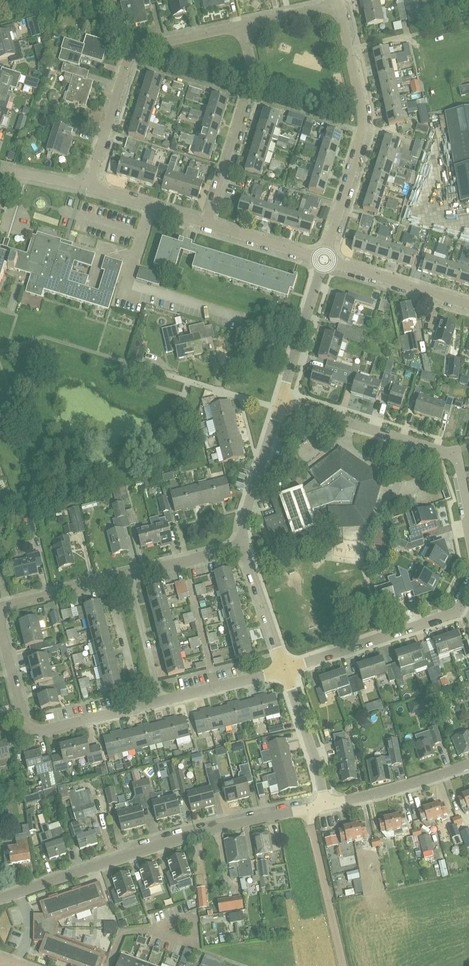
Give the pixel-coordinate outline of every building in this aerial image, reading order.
[(121,3),(124,19),(129,18),(131,26),(148,22),(144,6),(143,0),(136,0),(121,3)] [(183,14),(190,13),(187,0),(170,0),(174,16),(175,16),(175,18),(176,18),(177,18),(178,18),(179,18),(180,18),(181,18),(182,17),(183,17),(184,16),(183,14)] [(205,9),(218,6),(218,4),(230,1),(230,0),(203,0),(205,9)] [(365,13),(381,9),(379,0),(362,0),(365,13)] [(410,22),(424,19),(420,0),(405,0),(410,22)] [(408,20),(404,4),(397,5),(400,21),(408,20)] [(381,9),(365,13),(368,26),(384,23),(381,9)] [(89,13),(82,19),(93,33),(100,26),(89,13)] [(398,32),(407,30),(406,23),(397,24),(398,32)] [(0,34),(0,47),(12,44),(19,42),(14,25),(2,28),(3,33),(0,34)] [(42,35),(40,27),(30,29),(33,37),(42,35)] [(62,49),(58,59),(78,65),(81,55),(102,62),(108,43),(87,36),(84,45),(64,38),(60,49),(62,49)] [(10,57),(12,63),(24,60),(19,42),(12,44),(0,47),(0,60),(10,57)] [(388,48),(373,51),(376,64),(391,61),(397,59),(406,57),(411,56),(409,43),(403,45),(405,52),(390,55),(388,48)] [(44,69),(47,60),(40,61),(39,68),(44,69)] [(376,64),(379,76),(394,73),(391,61),(376,64)] [(47,63),(45,69),(52,71),(54,65),(47,63)] [(64,64),(61,72),(73,76),(68,93),(72,94),(70,102),(81,105),(81,106),(83,106),(83,105),(86,106),(94,82),(78,77),(80,69),(64,64)] [(8,90),(10,85),(17,87),(21,74),(5,69),(2,68),(0,74),(0,88),(8,90)] [(45,69),(42,78),(49,81),(52,71),(45,69)] [(381,89),(396,86),(394,73),(379,76),(381,89)] [(144,86),(160,91),(164,79),(148,74),(144,86)] [(27,77),(25,85),(38,89),(41,81),(27,77)] [(421,93),(418,82),(410,84),(413,95),(421,93)] [(140,99),(156,104),(160,91),(144,86),(140,99)] [(399,98),(397,90),(396,86),(381,89),(384,101),(399,98)] [(462,97),(468,95),(468,86),(460,88),(462,97)] [(202,91),(190,87),(188,93),(197,95),(201,97),(202,91)] [(7,109),(11,97),(7,96),(8,90),(0,88),(0,107),(7,109)] [(195,102),(197,95),(188,93),(186,100),(195,102)] [(209,107),(225,112),(229,99),(213,94),(209,107)] [(384,101),(387,114),(402,110),(401,110),(400,105),(399,98),(384,101)] [(136,111),(152,116),(156,104),(140,99),(136,111)] [(407,109),(418,107),(416,101),(400,105),(401,110),(407,109)] [(2,122),(4,116),(7,117),(9,110),(7,109),(0,107),(0,122),(2,122)] [(221,124),(225,112),(209,107),(206,119),(221,124)] [(191,109),(191,110),(190,114),(200,117),(201,112),(191,109)] [(460,202),(468,201),(468,109),(445,113),(460,202)] [(260,123),(276,128),(280,115),(264,110),(260,123)] [(402,110),(387,114),(389,126),(404,123),(402,110)] [(149,128),(154,129),(155,125),(150,123),(152,116),(136,111),(133,123),(149,128)] [(427,115),(420,116),(421,124),(429,123),(427,115)] [(294,116),(291,127),(301,130),(304,119),(294,116)] [(206,119),(202,131),(218,136),(221,124),(206,119)] [(149,128),(133,123),(129,135),(145,140),(149,128)] [(260,123),(257,135),(273,140),(276,128),(260,123)] [(16,132),(23,134),(25,126),(18,124),(16,132)] [(47,151),(67,157),(73,137),(65,135),(67,128),(55,124),(47,151)] [(312,126),(306,124),(303,133),(306,134),(307,130),(311,131),(312,126)] [(416,132),(427,135),(429,128),(418,125),(416,132)] [(328,130),(324,142),(339,147),(343,135),(328,130)] [(202,131),(198,143),(214,148),(218,136),(202,131)] [(16,133),(14,140),(20,142),(22,135),(16,133)] [(184,133),(182,138),(192,141),(194,136),(184,133)] [(273,140),(257,135),(253,147),(269,152),(273,140)] [(279,136),(278,141),(288,144),(289,139),(279,136)] [(382,149),(397,154),(401,142),(386,137),(382,149)] [(125,149),(130,150),(131,145),(137,147),(138,143),(128,139),(125,149)] [(339,147),(324,142),(321,154),(335,159),(339,147)] [(214,148),(198,143),(194,155),(210,160),(214,148)] [(306,144),(305,149),(314,152),(316,147),(306,144)] [(253,147),(249,159),(265,164),(269,152),(253,147)] [(393,166),(397,154),(382,149),(378,161),(393,166)] [(404,150),(402,155),(412,158),(414,153),(404,150)] [(151,151),(148,161),(153,162),(156,153),(151,151)] [(321,154),(317,166),(331,171),(335,159),(321,154)] [(265,164),(249,159),(246,171),(261,176),(265,164)] [(117,176),(129,179),(134,163),(122,160),(117,176)] [(272,160),(271,165),(280,168),(282,163),(272,160)] [(378,161),(375,173),(390,178),(395,179),(404,182),(406,177),(391,172),(393,166),(378,161)] [(134,163),(129,179),(141,183),(146,167),(134,163)] [(165,181),(162,189),(174,193),(180,174),(174,173),(176,165),(170,163),(169,167),(165,181)] [(409,181),(422,186),(429,165),(422,163),(419,174),(412,172),(409,181)] [(146,167),(141,183),(154,187),(156,179),(165,181),(169,167),(160,164),(158,171),(146,167)] [(317,166),(313,178),(328,183),(331,171),(317,166)] [(180,174),(174,193),(186,197),(194,170),(193,169),(189,168),(186,176),(180,174)] [(298,168),(297,173),(307,176),(309,171),(298,168)] [(194,170),(186,197),(198,200),(204,182),(197,180),(200,171),(194,170)] [(390,178),(375,173),(371,185),(386,190),(390,178)] [(328,183),(313,178),(309,191),(324,195),(328,183)] [(254,184),(251,194),(257,196),(260,186),(254,184)] [(367,197),(382,202),(386,190),(371,185),(367,197)] [(278,192),(276,201),(281,202),(284,193),(278,192)] [(309,196),(308,201),(305,211),(309,213),(310,209),(312,203),(320,205),(321,199),(309,196)] [(378,214),(382,202),(367,197),(363,209),(378,214)] [(238,213),(250,217),(255,202),(243,198),(238,213)] [(389,198),(387,203),(397,206),(399,201),(389,198)] [(291,213),(286,228),(298,232),(303,217),(305,211),(308,201),(302,199),(297,215),(291,213)] [(250,217),(262,220),(267,206),(255,202),(250,217)] [(262,220),(274,224),(279,210),(267,206),(262,220)] [(279,210),(274,224),(286,228),(291,213),(279,210)] [(360,224),(370,228),(373,218),(363,215),(360,224)] [(303,217),(298,232),(311,235),(315,221),(303,217)] [(381,225),(377,235),(383,237),(386,227),(381,225)] [(420,229),(412,226),(410,234),(407,244),(411,245),(414,236),(418,237),(420,229)] [(5,267),(14,270),(31,275),(26,292),(42,297),(44,290),(109,310),(123,264),(105,258),(101,271),(105,272),(98,292),(85,288),(88,277),(71,272),(74,262),(91,268),(95,255),(60,244),(61,241),(37,233),(36,237),(33,236),(27,255),(0,246),(0,283),(5,267)] [(352,250),(364,254),(369,239),(357,235),(352,250)] [(293,291),(298,277),(294,276),(293,279),(192,247),(193,244),(184,241),(182,245),(162,239),(154,267),(174,273),(181,252),(196,257),(192,269),(287,299),(290,291),(293,291)] [(364,254),(376,258),(381,243),(369,239),(364,254)] [(381,243),(376,258),(388,261),(393,247),(381,243)] [(465,261),(468,252),(468,248),(468,244),(465,243),(463,251),(460,259),(465,261)] [(393,247),(388,261),(400,265),(405,250),(393,247)] [(409,252),(405,250),(400,265),(413,269),(417,254),(409,252)] [(439,261),(426,257),(422,272),(434,276),(439,261)] [(434,276),(446,279),(451,265),(439,261),(434,276)] [(458,283),(463,268),(451,265),(446,279),(458,283)] [(463,268),(458,283),(468,286),(468,270),(463,268)] [(137,280),(159,287),(162,276),(140,269),(137,280)] [(334,308),(352,314),(355,302),(371,307),(373,301),(354,295),(352,300),(337,296),(334,308)] [(414,328),(413,322),(416,321),(413,304),(399,307),(402,324),(403,323),(405,333),(411,332),(411,328),(414,328)] [(334,308),(330,321),(344,325),(342,331),(362,338),(363,331),(352,328),(353,324),(360,326),(363,324),(365,319),(359,317),(359,316),(352,314),(334,308)] [(455,327),(441,322),(435,342),(449,346),(455,327)] [(206,335),(205,327),(204,324),(189,327),(191,336),(186,337),(190,356),(203,353),(200,340),(199,337),(206,335)] [(163,329),(168,353),(176,351),(178,359),(190,356),(186,337),(179,339),(176,326),(163,329)] [(362,338),(342,331),(341,337),(326,332),(322,345),(340,350),(344,338),(360,343),(362,338)] [(414,334),(400,337),(403,349),(404,353),(418,350),(414,334)] [(140,350),(143,340),(135,338),(129,359),(142,363),(145,351),(140,350)] [(340,350),(322,345),(318,357),(333,362),(331,368),(350,374),(352,367),(336,363),(340,350)] [(428,354),(422,355),(425,372),(426,373),(432,374),(428,354)] [(376,357),(370,355),(367,362),(374,364),(376,357)] [(460,360),(450,359),(448,377),(458,378),(460,360)] [(348,383),(354,385),(351,394),(363,398),(369,380),(357,377),(360,366),(354,364),(348,383)] [(315,369),(311,382),(329,387),(333,375),(348,380),(350,374),(331,368),(329,374),(315,369)] [(369,380),(363,398),(376,402),(379,393),(384,395),(390,376),(384,374),(381,384),(369,380)] [(390,376),(384,395),(390,396),(388,405),(401,409),(406,392),(393,388),(396,377),(390,376)] [(459,383),(467,385),(468,378),(462,376),(459,383)] [(414,414),(428,418),(432,402),(419,398),(422,390),(416,388),(412,401),(418,403),(414,414)] [(210,406),(213,420),(235,414),(234,410),(232,411),(229,401),(218,404),(216,397),(201,400),(203,408),(210,406)] [(432,402),(428,418),(441,422),(444,411),(449,413),(453,399),(448,398),(446,406),(432,402)] [(456,400),(454,406),(461,408),(463,402),(456,400)] [(213,420),(217,434),(237,429),(234,419),(236,419),(235,414),(213,420)] [(217,434),(221,448),(242,443),(241,439),(239,439),(237,429),(217,434)] [(242,443),(221,448),(224,462),(243,457),(241,447),(243,446),(242,443)] [(315,480),(303,489),(313,518),(327,518),(327,527),(363,526),(367,523),(380,482),(379,476),(342,451),(338,451),(309,473),(315,480)] [(432,461),(445,499),(445,500),(450,498),(437,459),(432,461)] [(144,480),(146,487),(156,485),(154,478),(144,480)] [(226,478),(212,482),(218,504),(222,503),(221,500),(231,497),(226,478)] [(198,485),(203,504),(213,502),(214,505),(218,504),(212,482),(198,485)] [(203,504),(198,485),(185,489),(190,510),(194,509),(193,507),(203,504)] [(116,504),(123,503),(119,486),(112,488),(116,504)] [(313,518),(303,489),(303,488),(278,497),(278,498),(271,501),(276,516),(265,521),(275,550),(311,538),(309,532),(317,529),(313,518)] [(190,510),(185,489),(171,492),(175,511),(185,508),(186,511),(190,510)] [(164,512),(170,511),(167,497),(166,497),(160,499),(163,513),(164,512)] [(123,503),(116,504),(112,505),(115,519),(127,517),(123,503)] [(79,506),(69,508),(75,534),(85,531),(79,506)] [(409,538),(411,544),(421,541),(423,540),(422,540),(421,540),(420,535),(421,535),(420,534),(437,529),(436,529),(434,523),(438,521),(437,521),(436,521),(433,509),(434,509),(413,515),(413,516),(413,515),(417,527),(409,530),(411,537),(409,538)] [(127,512),(130,525),(136,524),(132,510),(127,512)] [(36,518),(28,520),(32,535),(40,533),(36,518)] [(162,546),(172,544),(166,518),(158,520),(160,526),(152,527),(156,544),(161,543),(162,546)] [(108,533),(114,554),(128,551),(123,528),(122,528),(121,522),(114,524),(116,531),(108,533)] [(138,531),(142,547),(156,544),(152,527),(138,531)] [(54,547),(59,568),(75,564),(70,543),(69,536),(57,539),(59,546),(54,547)] [(421,541),(411,544),(409,544),(399,539),(396,545),(409,551),(423,547),(421,541)] [(425,561),(443,570),(444,569),(443,569),(449,558),(450,558),(448,557),(443,541),(443,540),(430,544),(430,545),(432,549),(431,549),(426,560),(425,560),(425,561)] [(36,567),(42,565),(39,552),(29,555),(30,559),(13,563),(12,559),(11,559),(16,579),(38,573),(36,567)] [(407,572),(398,568),(406,594),(412,592),(414,597),(415,597),(415,596),(431,591),(432,592),(433,591),(432,591),(438,580),(439,580),(420,570),(414,582),(411,583),(407,572)] [(214,573),(218,585),(233,581),(230,569),(214,573)] [(401,594),(405,592),(401,577),(396,578),(395,575),(387,578),(389,583),(377,587),(383,606),(403,600),(401,594)] [(218,585),(221,598),(237,594),(233,581),(218,585)] [(150,602),(166,598),(163,586),(147,590),(150,602)] [(221,598),(224,610),(240,606),(237,594),(221,598)] [(150,602),(153,615),(169,611),(166,598),(150,602)] [(87,618),(104,614),(100,601),(84,605),(87,618)] [(224,610),(227,622),(243,618),(240,606),(224,610)] [(81,607),(75,609),(77,618),(83,617),(81,607)] [(61,611),(63,620),(73,617),(71,609),(61,611)] [(169,611),(153,615),(156,627),(172,623),(169,611)] [(49,614),(52,624),(53,626),(60,625),(57,612),(50,614),(49,614)] [(107,626),(104,614),(87,618),(90,630),(107,626)] [(42,616),(19,622),(22,634),(40,630),(39,623),(44,622),(42,616)] [(227,622),(230,634),(246,630),(243,618),(227,622)] [(156,627),(159,639),(175,635),(172,623),(156,627)] [(107,626),(90,630),(94,642),(110,638),(107,626)] [(40,630),(22,634),(25,647),(35,644),(36,651),(56,646),(54,640),(44,642),(40,630)] [(230,634),(233,647),(249,643),(246,630),(230,634)] [(460,642),(457,633),(445,637),(451,654),(463,650),(465,657),(468,656),(468,648),(467,640),(460,642)] [(175,635),(159,639),(162,651),(178,647),(175,635)] [(436,651),(429,653),(437,677),(438,679),(443,677),(439,666),(441,665),(438,658),(451,654),(445,637),(433,641),(436,651)] [(94,642),(97,655),(113,651),(110,638),(94,642)] [(249,643),(233,647),(236,659),(252,655),(249,643)] [(38,656),(28,659),(32,671),(50,667),(47,654),(57,652),(56,646),(36,651),(38,656)] [(433,679),(437,677),(429,653),(423,655),(420,646),(407,650),(413,666),(425,662),(428,669),(429,669),(433,679)] [(162,651),(165,664),(181,660),(178,647),(162,651)] [(398,663),(391,665),(394,673),(396,680),(399,688),(404,686),(401,678),(403,678),(400,670),(413,666),(407,650),(395,654),(398,663)] [(116,663),(113,651),(97,655),(100,667),(116,663)] [(382,658),(369,662),(375,679),(387,675),(390,682),(396,680),(394,673),(391,665),(385,667),(382,658)] [(181,660),(165,664),(168,676),(185,672),(181,660)] [(360,676),(354,678),(358,692),(365,690),(362,683),(375,679),(369,662),(357,666),(360,676)] [(100,667),(103,679),(119,675),(116,663),(100,667)] [(50,667),(32,671),(35,684),(44,681),(45,687),(65,683),(63,676),(60,677),(59,675),(57,674),(54,674),(52,674),(50,667)] [(344,670),(331,675),(336,691),(337,691),(340,699),(358,692),(354,678),(347,680),(344,670)] [(119,675),(103,679),(106,692),(122,688),(119,675)] [(336,691),(331,675),(319,678),(322,688),(316,690),(321,705),(327,703),(324,695),(336,691)] [(439,682),(432,684),(434,692),(441,690),(439,682)] [(47,693),(38,696),(41,708),(59,704),(56,691),(66,689),(65,683),(45,687),(47,693)] [(260,695),(266,717),(280,713),(275,694),(265,697),(264,694),(260,695)] [(257,698),(248,701),(252,720),(266,717),(260,695),(257,696),(257,698)] [(422,698),(426,710),(432,707),(428,696),(422,698)] [(237,701),(233,702),(239,723),(252,720),(248,701),(238,703),(237,701)] [(230,705),(220,708),(225,727),(239,723),(233,702),(229,703),(230,705)] [(210,708),(206,709),(212,730),(225,727),(220,708),(211,710),(210,708)] [(212,730),(206,709),(202,710),(203,712),(193,715),(198,734),(212,730)] [(175,717),(171,718),(176,739),(190,736),(185,717),(175,719),(175,717)] [(168,721),(158,723),(163,743),(176,739),(171,718),(167,719),(168,721)] [(148,724),(144,725),(149,746),(163,743),(158,723),(148,726),(148,724)] [(141,728),(131,730),(136,750),(149,746),(144,725),(140,726),(141,728)] [(269,728),(270,735),(284,731),(283,725),(269,728)] [(434,745),(441,743),(436,727),(429,729),(429,732),(415,736),(418,743),(414,744),(420,760),(434,756),(431,747),(434,746),(434,745)] [(121,730),(117,731),(122,753),(136,750),(131,730),(121,733),(121,730)] [(122,753),(117,731),(113,732),(113,735),(104,737),(108,757),(122,753)] [(452,738),(459,757),(468,753),(468,732),(452,738)] [(274,736),(262,739),(264,744),(267,744),(276,741),(274,736)] [(1,768),(12,765),(6,742),(2,743),(0,737),(0,765),(1,768)] [(73,740),(77,759),(90,756),(92,764),(103,761),(99,745),(89,748),(86,739),(81,741),(79,738),(73,740)] [(387,740),(390,757),(367,761),(372,784),(390,780),(387,766),(402,763),(397,738),(387,740)] [(260,752),(262,758),(289,751),(286,739),(276,741),(267,744),(269,750),(260,752)] [(63,754),(50,758),(55,776),(56,785),(56,786),(62,784),(63,782),(61,777),(60,777),(59,772),(67,770),(70,769),(72,768),(73,766),(73,764),(72,761),(77,759),(73,740),(66,741),(66,744),(60,746),(63,754)] [(335,745),(343,782),(357,779),(353,763),(355,763),(350,742),(335,745)] [(55,776),(50,758),(50,757),(42,758),(40,751),(24,755),(28,770),(35,768),(38,776),(40,776),(44,791),(52,789),(51,786),(56,785),(55,776)] [(272,762),(273,768),(292,763),(289,751),(262,758),(262,759),(263,764),(272,762)] [(172,761),(157,765),(158,771),(167,769),(169,777),(176,775),(175,772),(172,761)] [(266,776),(268,782),(295,775),(292,763),(273,768),(275,774),(266,776)] [(239,780),(234,782),(238,799),(250,796),(247,783),(253,782),(248,764),(239,766),(240,772),(238,773),(239,780)] [(203,789),(199,790),(203,808),(215,805),(213,796),(211,787),(216,786),(213,772),(212,767),(206,769),(210,785),(203,787),(203,789)] [(218,770),(213,772),(216,786),(222,785),(224,793),(226,802),(238,799),(234,782),(229,783),(228,780),(221,782),(218,770)] [(181,771),(175,772),(176,775),(177,775),(180,787),(185,786),(181,771)] [(177,775),(176,775),(169,777),(173,792),(180,790),(180,787),(177,775)] [(295,775),(268,782),(269,788),(278,785),(279,792),(298,787),(295,775)] [(148,779),(141,781),(144,795),(150,794),(153,807),(156,820),(168,817),(164,799),(163,797),(162,793),(157,794),(155,793),(151,792),(148,779)] [(132,801),(127,802),(133,827),(145,824),(142,810),(138,796),(144,795),(141,781),(140,781),(134,783),(132,783),(135,796),(132,801)] [(256,785),(259,796),(265,795),(262,783),(256,785)] [(117,803),(114,788),(112,788),(111,784),(105,786),(106,789),(105,790),(108,805),(117,803)] [(66,785),(57,788),(59,795),(68,793),(66,785)] [(190,785),(185,786),(187,796),(191,811),(203,808),(199,790),(194,791),(190,785)] [(39,793),(41,800),(42,801),(46,800),(46,802),(59,798),(56,788),(39,793)] [(98,844),(94,831),(93,831),(89,817),(97,814),(89,788),(76,793),(74,789),(67,791),(78,824),(79,827),(80,827),(81,832),(83,832),(86,841),(85,842),(86,844),(87,844),(88,847),(98,844)] [(462,795),(462,797),(457,799),(462,809),(466,807),(467,809),(468,809),(468,792),(462,795)] [(39,793),(24,798),(25,805),(41,800),(39,793)] [(168,796),(163,797),(164,799),(168,817),(180,814),(175,794),(168,796)] [(121,804),(115,805),(121,830),(133,827),(127,802),(121,804)] [(430,805),(435,821),(442,819),(442,820),(447,819),(447,814),(444,803),(438,805),(438,803),(430,805)] [(435,821),(430,805),(423,808),(423,810),(418,811),(422,822),(427,828),(436,825),(435,821)] [(107,815),(109,823),(115,821),(113,813),(107,815)] [(399,814),(391,816),(395,831),(402,829),(402,826),(407,825),(404,815),(399,816),(399,814)] [(395,831),(391,816),(383,818),(384,819),(379,821),(382,833),(387,839),(395,837),(394,831),(395,831)] [(35,817),(28,818),(29,825),(30,831),(36,830),(35,817)] [(51,834),(50,831),(47,824),(41,826),(43,833),(39,835),(42,846),(45,845),(50,859),(58,857),(51,834)] [(81,849),(88,847),(87,844),(86,844),(85,842),(86,841),(83,832),(81,832),(80,827),(79,827),(78,824),(70,827),(71,831),(72,831),(74,837),(76,836),(81,849)] [(359,824),(351,825),(355,840),(363,839),(363,840),(368,838),(365,824),(359,825),(359,824)] [(22,826),(24,837),(30,836),(30,831),(29,825),(22,826)] [(355,840),(351,825),(344,827),(344,829),(339,830),(341,841),(347,839),(347,842),(355,840)] [(454,825),(448,827),(452,838),(460,836),(456,825),(454,825)] [(61,827),(50,831),(51,834),(58,857),(67,854),(62,839),(64,838),(61,827)] [(460,831),(465,844),(468,843),(468,828),(468,827),(460,831)] [(420,847),(422,852),(432,850),(427,835),(422,836),(420,829),(416,831),(418,838),(420,847)] [(410,850),(420,847),(418,838),(416,831),(412,832),(413,837),(407,838),(410,850)] [(253,836),(256,855),(272,852),(269,833),(253,836)] [(245,837),(235,839),(238,862),(240,862),(242,871),(246,870),(248,864),(247,861),(249,861),(245,837)] [(335,837),(325,839),(327,848),(337,846),(335,837)] [(238,862),(235,839),(224,840),(228,864),(238,862)] [(9,849),(10,856),(5,857),(6,866),(12,865),(30,862),(27,840),(17,842),(18,847),(16,847),(16,848),(9,849)] [(432,850),(422,852),(423,857),(424,859),(434,856),(432,850)] [(373,853),(375,865),(383,864),(382,852),(373,853)] [(182,856),(169,861),(173,873),(167,875),(171,887),(178,885),(177,883),(190,878),(186,868),(188,867),(186,859),(183,859),(182,856)] [(258,862),(262,889),(265,889),(264,877),(268,876),(266,860),(258,862)] [(442,863),(444,877),(453,876),(451,861),(442,863)] [(144,900),(151,897),(148,889),(161,885),(158,877),(161,876),(158,868),(156,868),(154,865),(141,870),(145,882),(139,884),(144,900)] [(123,903),(122,901),(135,896),(131,886),(133,885),(130,876),(128,877),(127,874),(114,878),(118,891),(112,893),(116,905),(123,903)] [(37,925),(34,925),(35,925),(35,930),(34,930),(37,930),(33,941),(43,941),(39,953),(49,957),(48,958),(57,962),(57,960),(72,965),(71,965),(102,965),(105,957),(104,956),(106,953),(58,935),(54,928),(58,921),(106,905),(105,901),(106,901),(100,882),(81,888),(81,886),(72,890),(72,891),(58,896),(58,894),(49,897),(49,899),(40,903),(43,914),(34,914),(37,925)] [(197,888),(199,908),(207,907),(205,887),(197,888)] [(241,896),(218,900),(219,912),(243,908),(241,896)] [(105,918),(114,918),(113,907),(105,908),(105,918)] [(229,916),(230,923),(244,922),(243,913),(229,916)] [(125,920),(119,922),(121,928),(127,926),(125,920)] [(117,923),(104,922),(106,928),(104,935),(116,935),(119,929),(117,923)] [(207,965),(211,965),(214,957),(206,954),(205,955),(202,964),(207,965)] [(135,959),(122,955),(118,965),(133,965),(135,959)]
